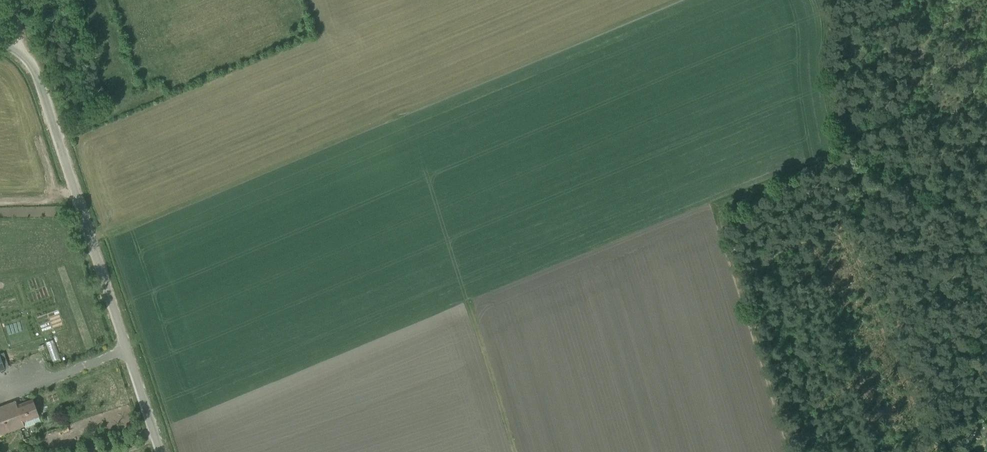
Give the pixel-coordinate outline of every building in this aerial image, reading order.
[(3,352),(0,353),(0,371),(9,368),(3,352)] [(0,407),(0,434),(20,427),(24,426),(22,421),(38,416),(32,400),(16,405),(15,401),(11,403),(0,407)]
